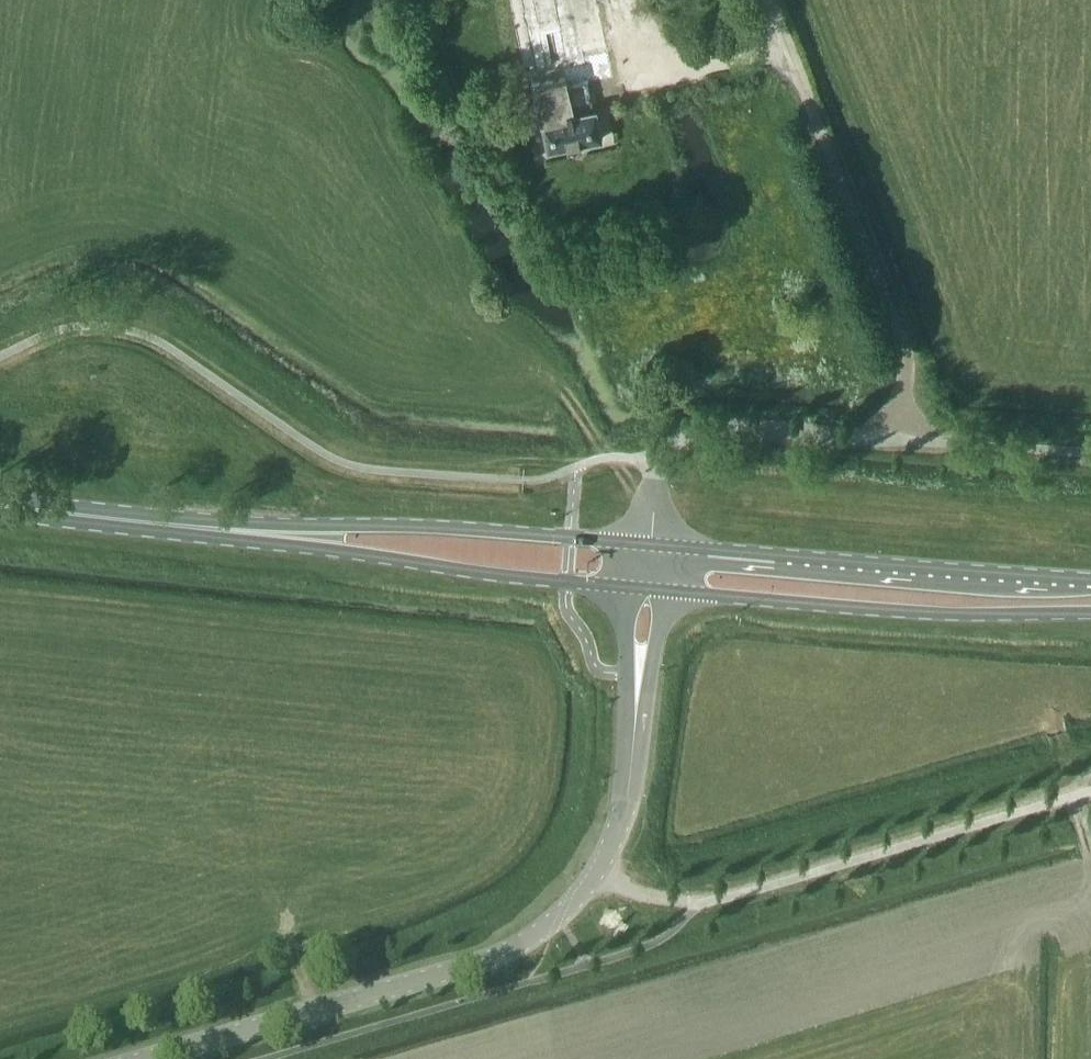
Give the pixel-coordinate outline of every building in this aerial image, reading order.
[(524,72),(529,70),(532,81),(533,80),(543,120),(548,147),(602,135),(598,117),(589,80),(614,74),(599,0),(509,0),(524,72)]
